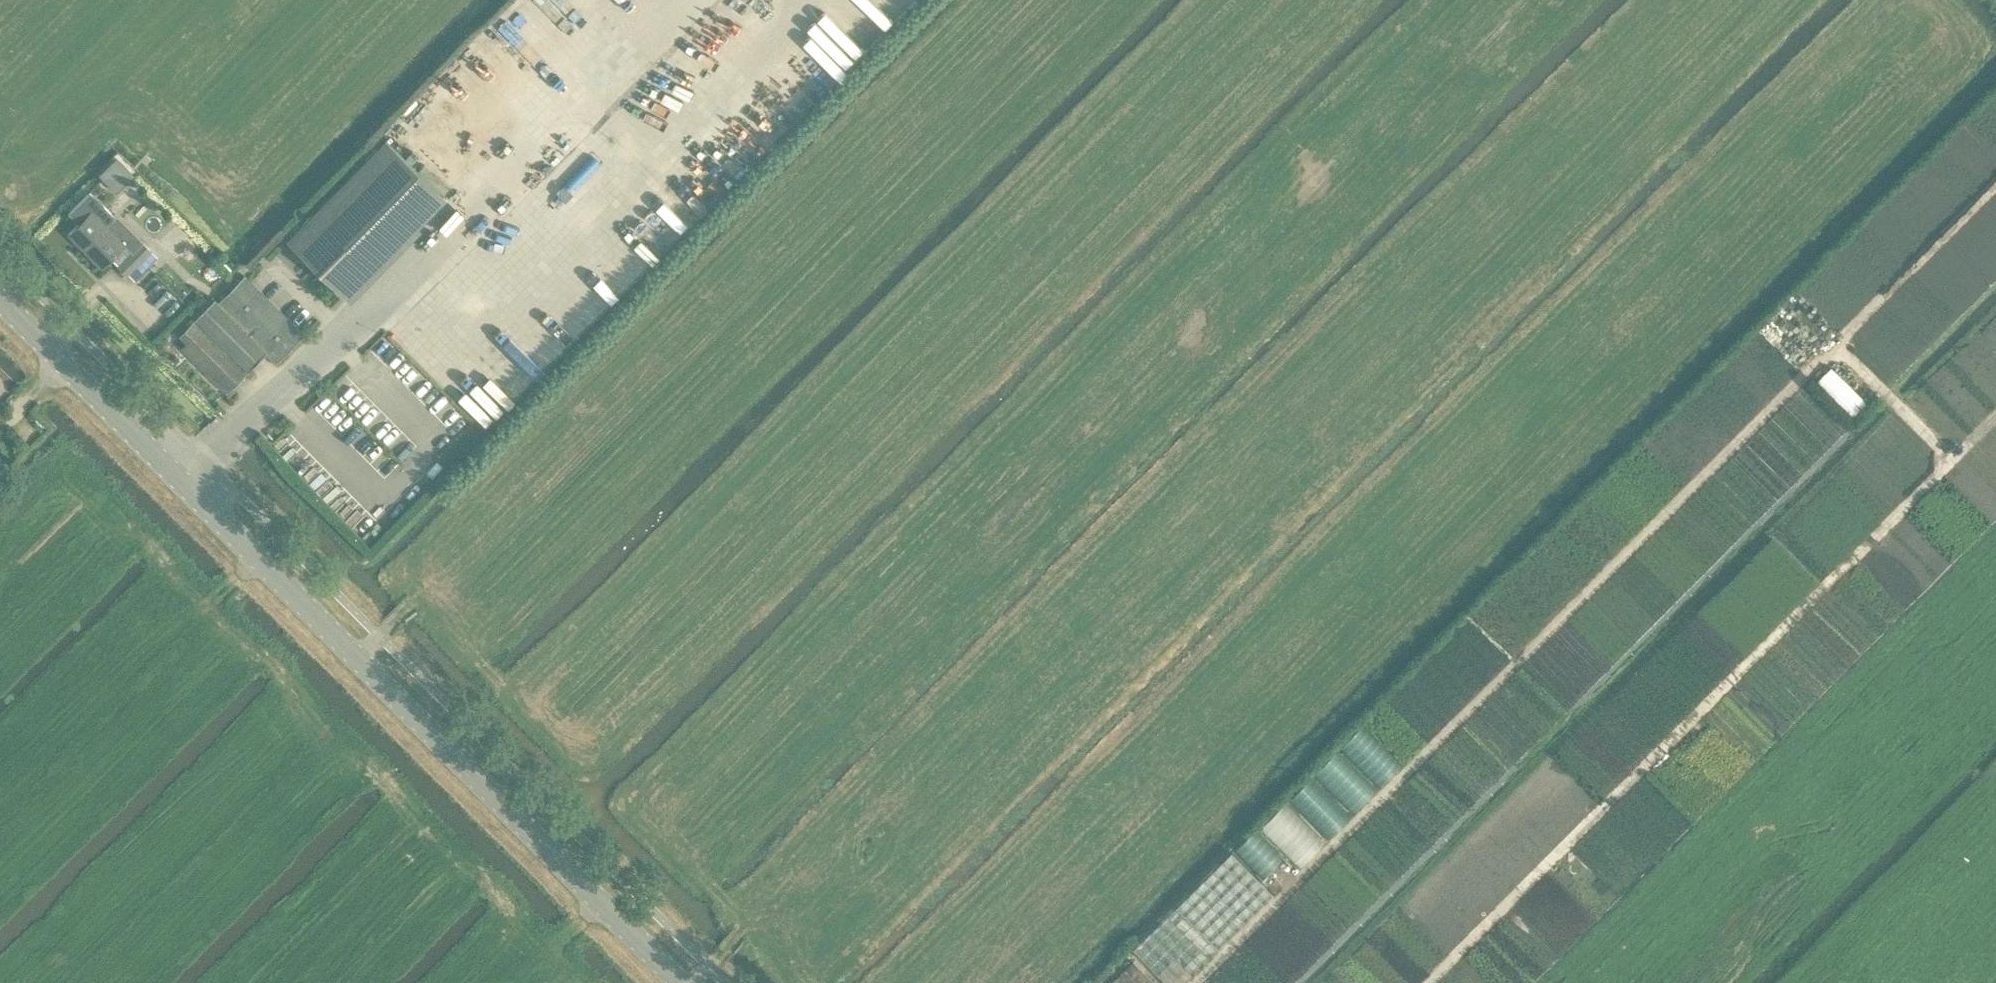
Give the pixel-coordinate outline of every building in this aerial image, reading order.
[(445,198),(384,138),(286,240),(346,299),(352,293),(358,298),(383,272),(378,267),(445,198)] [(89,191),(67,212),(77,222),(67,232),(101,266),(109,258),(116,265),(131,250),(124,244),(107,225),(115,217),(89,191)] [(152,251),(141,240),(131,250),(116,265),(117,266),(126,275),(127,276),(152,251)] [(245,275),(218,301),(214,298),(178,335),(185,342),(180,348),(225,393),(265,353),(276,364),(305,335),(297,327),(302,322),(292,312),(286,317),(245,275)] [(1166,982),(1186,982),(1275,895),(1234,852),(1133,951),(1166,982)]
